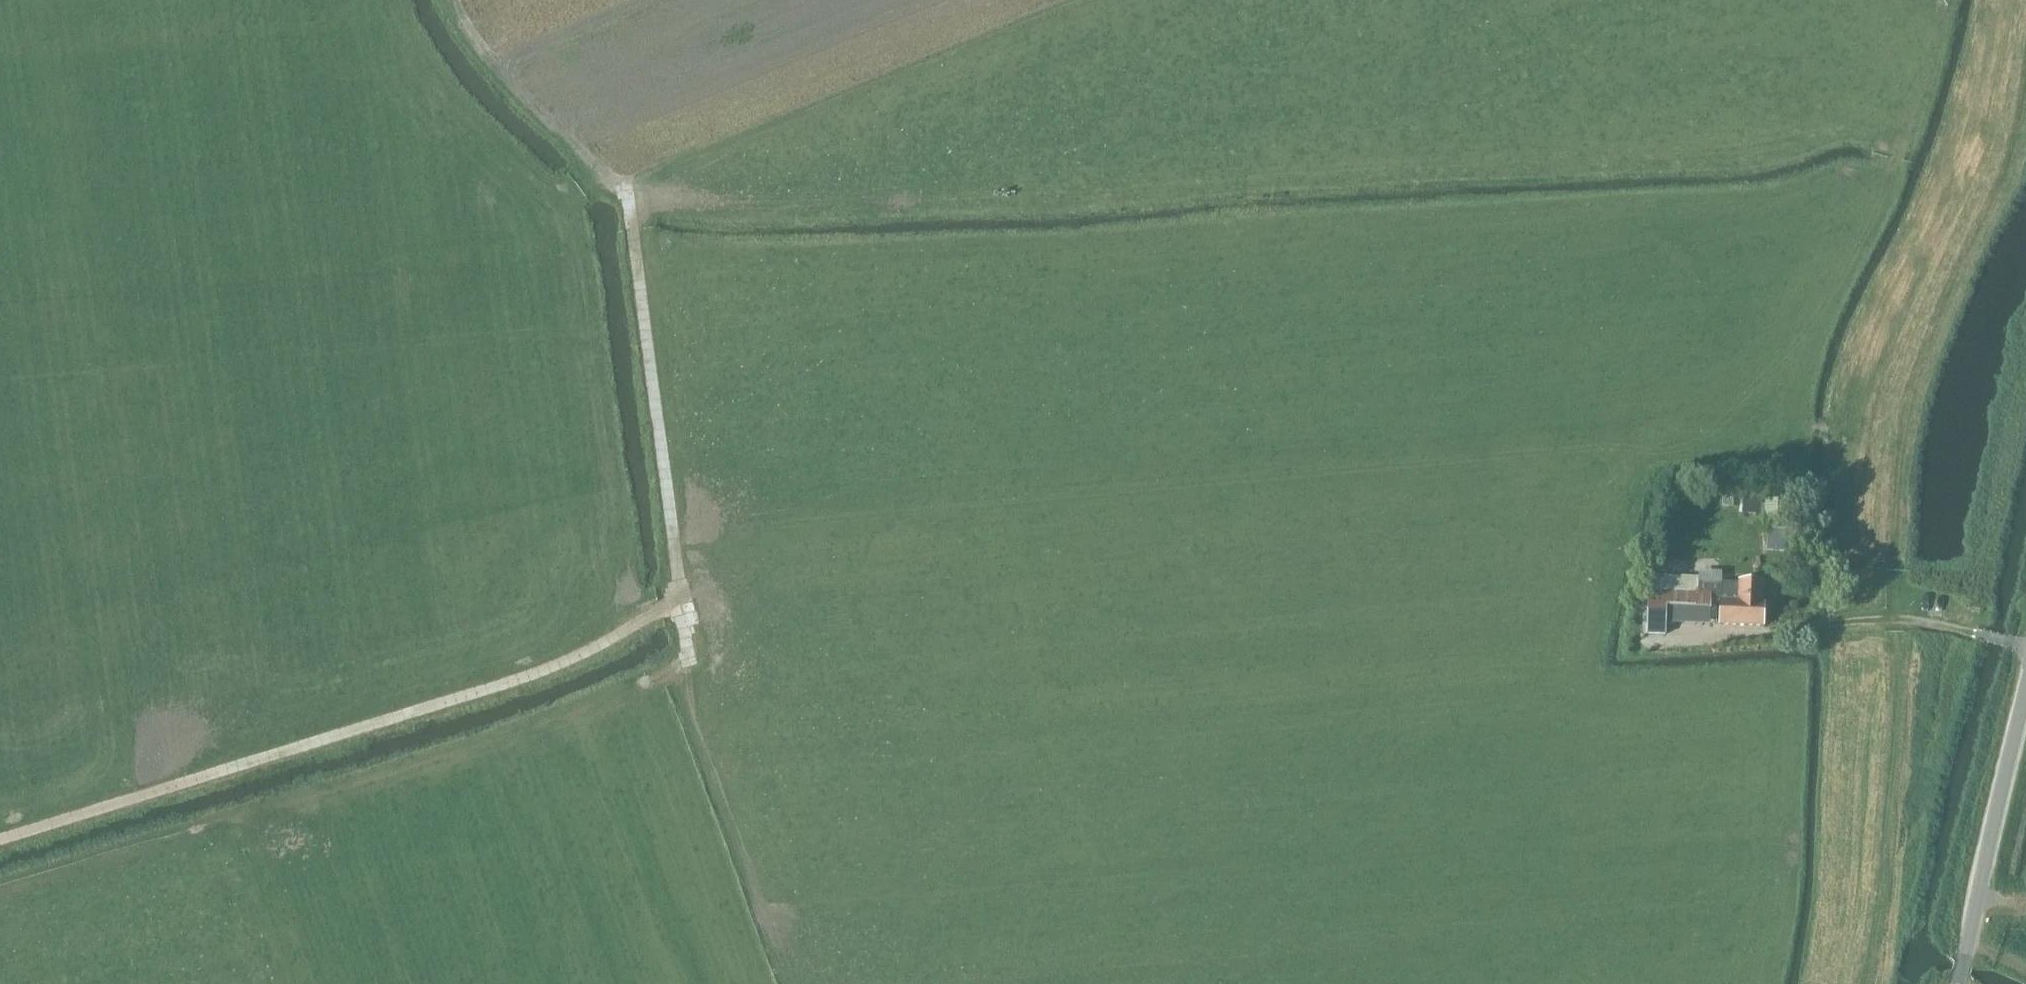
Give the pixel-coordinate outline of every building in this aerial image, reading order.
[(1744,500),(1743,512),(1761,514),(1762,501),(1744,500)] [(1768,529),(1768,550),(1798,551),(1799,530),(1768,529)] [(1725,585),(1722,586),(1699,585),(1699,579),(1656,578),(1649,590),(1648,635),(1667,635),(1667,623),(1711,625),(1712,602),(1721,602),(1725,602),(1725,585)] [(1721,602),(1720,625),(1765,627),(1766,601),(1761,601),(1761,587),(1725,585),(1725,602),(1721,602)]
